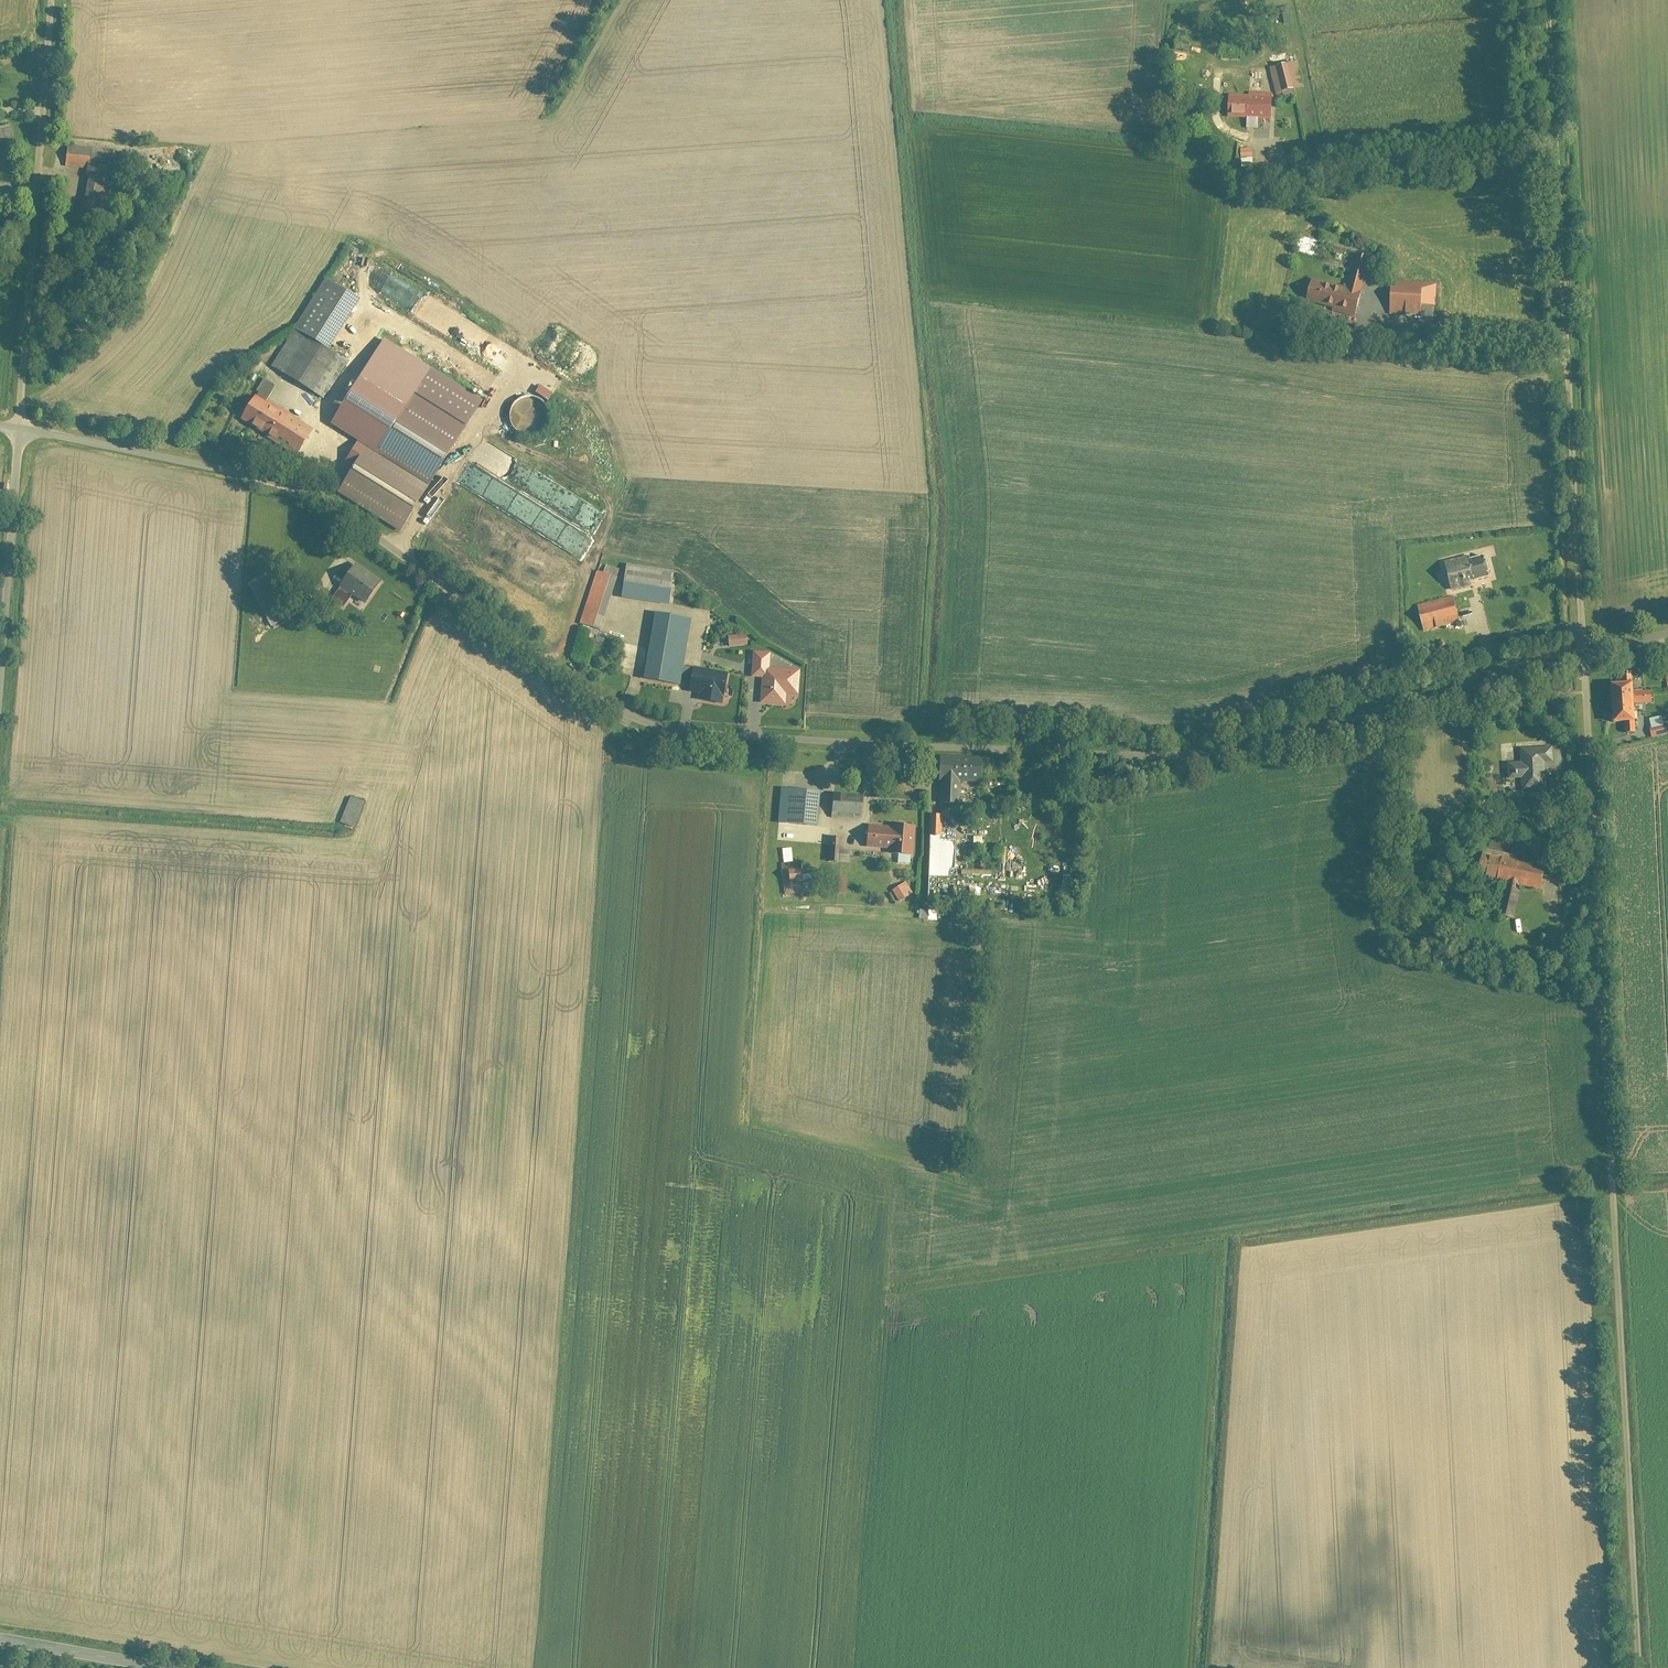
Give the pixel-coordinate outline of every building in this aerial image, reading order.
[(1187,34),(1185,49),(1200,51),(1202,36),(1187,34)] [(1292,62),(1266,70),(1275,100),(1301,92),(1292,62)] [(1266,94),(1228,94),(1227,118),(1266,119),(1266,94)] [(109,149),(63,146),(62,166),(107,169),(109,149)] [(1239,149),(1240,182),(1276,181),(1276,168),(1253,168),(1252,149),(1239,149)] [(116,183),(88,178),(81,216),(109,221),(116,183)] [(1308,275),(1301,309),(1354,320),(1366,261),(1350,258),(1345,283),(1308,275)] [(1393,276),(1392,287),(1390,287),(1388,317),(1424,319),(1425,290),(1403,288),(1404,277),(1393,276)] [(362,307),(329,286),(272,370),(323,405),(316,415),(356,447),(370,429),(391,394),(332,356),(362,307)] [(249,405),(255,410),(244,427),(296,461),(307,444),(264,416),(280,393),(264,382),(249,405)] [(397,409),(370,450),(430,487),(456,446),(397,409)] [(370,450),(346,488),(405,526),(430,487),(370,450)] [(1442,567),(1447,594),(1483,588),(1479,562),(1442,567)] [(379,584),(355,567),(331,600),(342,608),(352,594),(365,603),(379,584)] [(627,568),(619,600),(669,611),(676,578),(627,568)] [(259,573),(243,583),(269,628),(285,619),(284,616),(259,573)] [(617,584),(599,578),(583,625),(601,631),(617,584)] [(1413,609),(1420,633),(1456,624),(1449,600),(1413,609)] [(689,620),(656,614),(644,680),(678,687),(679,678),(691,680),(693,671),(680,668),(689,620)] [(729,647),(746,646),(745,636),(728,638),(729,647)] [(691,680),(689,691),(701,693),(700,700),(721,704),(726,676),(693,671),(691,680)] [(795,694),(797,673),(764,671),(761,702),(782,704),(783,693),(795,694)] [(1625,735),(1635,734),(1633,706),(1651,705),(1650,694),(1632,695),(1630,674),(1622,674),(1622,685),(1611,686),(1613,723),(1625,722),(1625,735)] [(1504,782),(1516,781),(1517,794),(1545,791),(1542,767),(1550,766),(1549,748),(1541,749),(1541,747),(1513,750),(1515,764),(1502,765),(1504,782)] [(983,759),(940,757),(938,807),(954,808),(955,787),(981,788),(983,759)] [(823,827),(824,798),(788,796),(786,824),(823,827)] [(872,800),(835,798),(834,816),(871,818),(872,800)] [(364,810),(349,804),(340,826),(355,832),(364,810)] [(929,822),(928,845),(928,870),(954,871),(955,845),(939,845),(940,822),(929,822)] [(910,856),(913,828),(893,826),(893,829),(868,827),(866,847),(891,850),(890,855),(910,856)] [(1481,852),(1475,875),(1503,882),(1494,915),(1512,920),(1521,887),(1539,892),(1545,869),(1481,852)] [(789,878),(789,894),(818,894),(818,878),(789,878)] [(903,887),(890,896),(896,904),(908,895),(903,887)] [(1545,933),(1539,960),(1565,965),(1571,939),(1545,933)]
